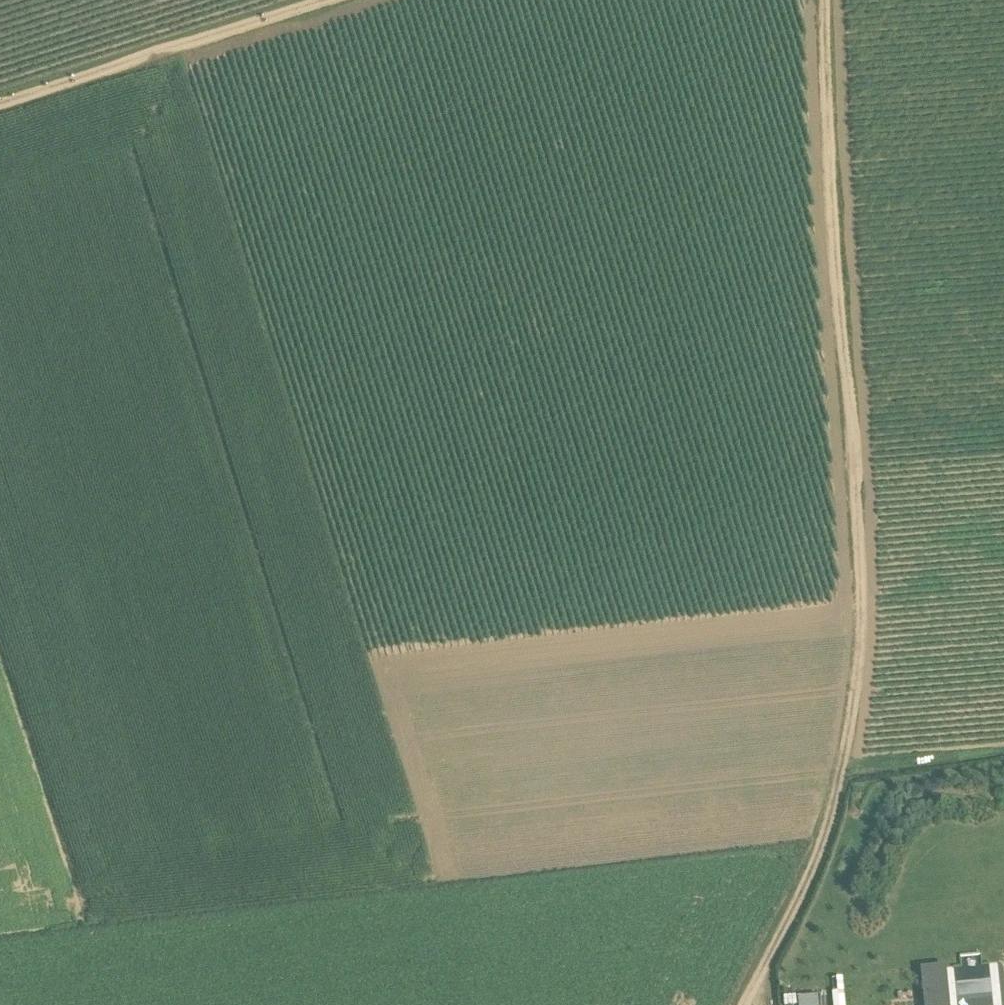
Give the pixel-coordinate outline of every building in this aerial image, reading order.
[(923,968),(926,1004),(952,1004),(948,966),(923,968)]
